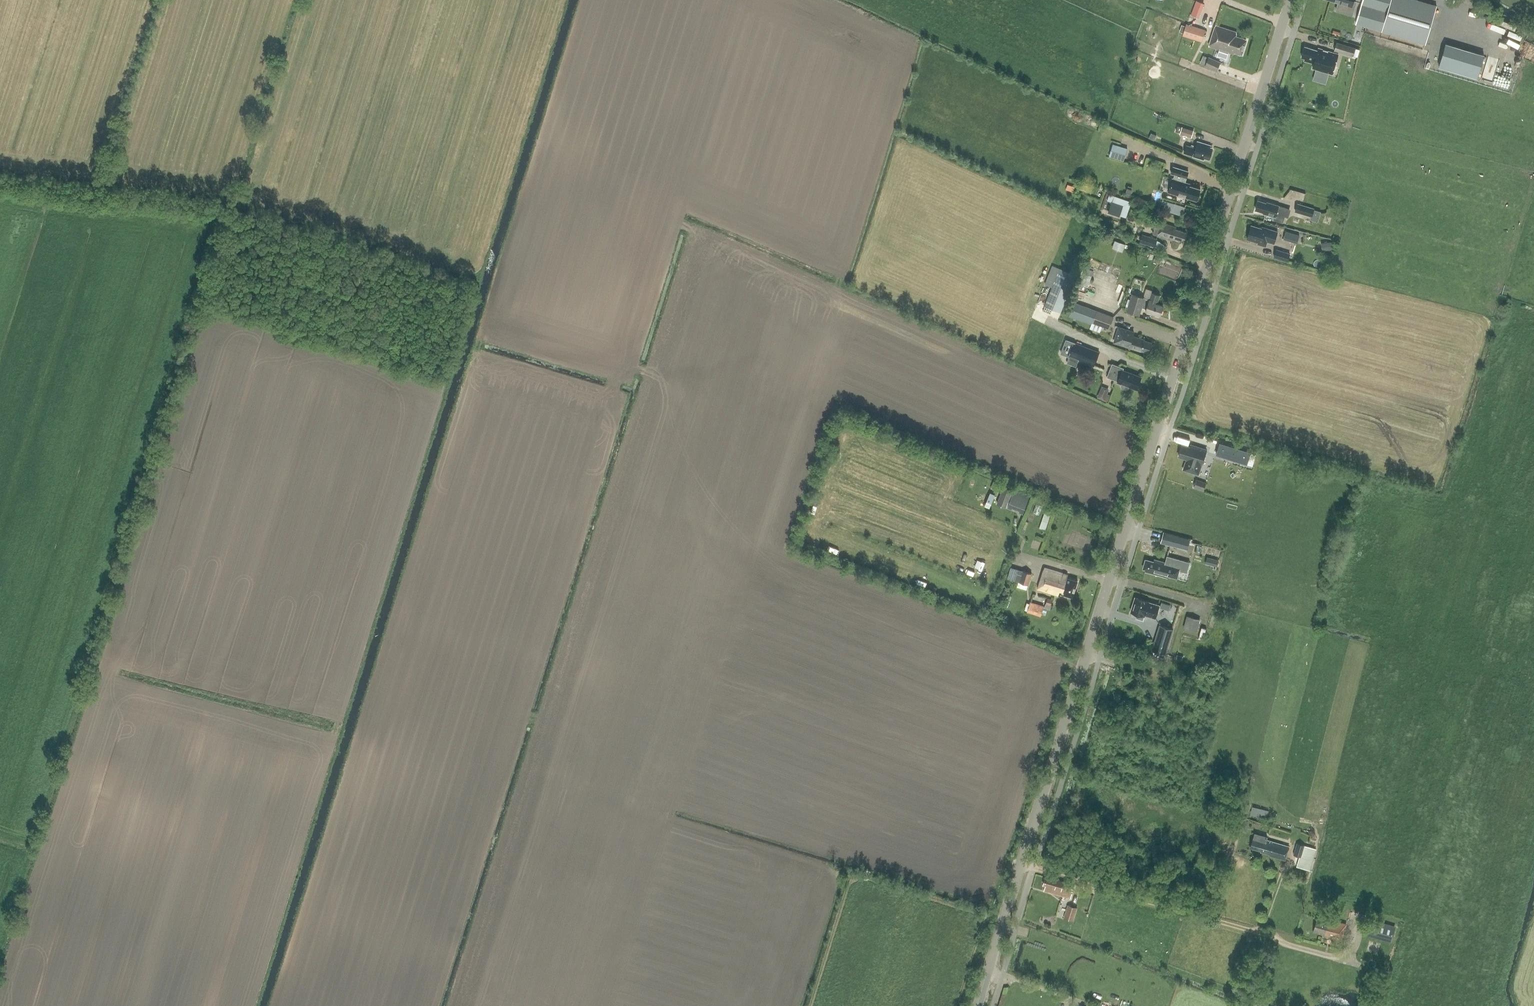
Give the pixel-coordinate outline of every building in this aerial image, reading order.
[(1205,2),(1199,0),(1197,0),(1192,13),(1200,16),(1205,2)] [(1436,6),(1417,0),(1363,0),(1356,24),(1425,44),(1436,6)] [(1202,41),(1206,30),(1187,24),(1183,35),(1202,41)] [(1242,54),(1246,40),(1238,37),(1236,36),(1237,32),(1215,25),(1209,46),(1228,52),(1229,50),(1242,54)] [(1353,56),(1356,48),(1337,42),(1334,50),(1353,56)] [(1484,55),(1445,44),(1439,67),(1477,78),(1484,55)] [(1305,46),(1302,57),(1305,58),(1304,61),(1314,63),(1313,68),(1333,74),(1339,54),(1319,48),(1318,50),(1305,46)] [(1217,71),(1221,62),(1209,56),(1205,65),(1217,71)] [(1182,127),(1178,125),(1176,130),(1181,132),(1180,133),(1192,137),(1194,130),(1182,126),(1182,127)] [(1212,149),(1209,148),(1210,145),(1198,142),(1196,148),(1187,145),(1185,153),(1194,156),(1194,157),(1204,160),(1205,157),(1209,158),(1212,149)] [(1128,148),(1117,145),(1113,157),(1124,160),(1128,148)] [(1186,178),(1188,171),(1173,167),(1171,174),(1175,175),(1174,178),(1173,178),(1168,192),(1197,201),(1200,189),(1190,185),(1190,184),(1185,182),(1186,178)] [(1107,200),(1112,202),(1108,212),(1120,216),(1120,215),(1126,218),(1132,202),(1110,194),(1107,200)] [(1267,203),(1259,200),(1256,210),(1264,212),(1263,213),(1267,215),(1268,216),(1270,216),(1271,216),(1275,217),(1274,220),(1283,222),(1285,216),(1289,217),(1291,209),(1279,206),(1279,205),(1267,202),(1267,203)] [(1319,221),(1322,211),(1314,209),(1315,208),(1299,203),(1296,211),(1311,216),(1311,219),(1319,221)] [(1184,241),(1186,233),(1176,229),(1176,227),(1162,223),(1157,236),(1172,240),(1171,244),(1171,246),(1173,248),(1175,249),(1177,248),(1178,247),(1180,243),(1181,241),(1184,241)] [(1262,229),(1251,225),(1247,239),(1258,242),(1258,244),(1266,246),(1267,241),(1275,243),(1279,232),(1263,227),(1262,229)] [(1286,230),(1284,239),(1298,241),(1300,233),(1286,230)] [(1154,247),(1157,239),(1143,235),(1140,242),(1154,247)] [(1112,248),(1123,252),(1126,244),(1115,240),(1112,248)] [(1333,250),(1332,242),(1321,243),(1322,251),(1333,250)] [(1290,253),(1276,249),(1274,257),(1288,262),(1290,253)] [(1090,280),(1094,270),(1085,266),(1081,277),(1090,280)] [(1060,268),(1045,306),(1061,312),(1076,275),(1060,268)] [(1157,303),(1160,295),(1151,293),(1149,300),(1145,298),(1132,294),(1127,311),(1139,315),(1142,307),(1146,309),(1146,311),(1160,316),(1164,305),(1157,303)] [(1107,332),(1113,317),(1074,302),(1068,317),(1107,332)] [(1149,352),(1152,343),(1145,341),(1145,340),(1133,336),(1134,332),(1119,327),(1114,343),(1127,346),(1141,351),(1142,350),(1149,352)] [(1074,343),(1067,362),(1075,366),(1078,360),(1094,366),(1099,352),(1074,343)] [(1129,386),(1137,389),(1141,377),(1123,370),(1124,368),(1112,363),(1107,377),(1118,381),(1118,382),(1122,383),(1121,385),(1122,388),(1126,389),(1129,388),(1129,386)] [(1107,400),(1111,390),(1102,387),(1099,396),(1107,400)] [(1220,442),(1216,454),(1248,464),(1251,452),(1220,442)] [(1191,447),(1182,445),(1179,456),(1187,459),(1183,471),(1198,476),(1207,450),(1192,445),(1191,447)] [(1207,482),(1198,479),(1195,487),(1205,490),(1207,482)] [(1022,514),(1029,496),(1003,486),(997,504),(1022,514)] [(990,507),(995,494),(990,492),(985,505),(990,507)] [(1053,508),(1047,506),(1040,528),(1046,529),(1053,508)] [(1178,547),(1180,536),(1164,532),(1161,542),(1178,547)] [(1187,573),(1190,562),(1167,556),(1165,562),(1154,559),(1154,562),(1146,560),(1143,568),(1146,569),(1145,572),(1168,578),(1168,576),(1177,578),(1180,571),(1187,573)] [(1029,585),(1032,574),(1010,567),(1007,579),(1029,585)] [(1073,597),(1075,589),(1078,581),(1067,578),(1068,575),(1044,568),(1038,590),(1059,596),(1060,593),(1073,597)] [(1135,598),(1131,612),(1138,614),(1137,618),(1143,620),(1145,614),(1148,615),(1148,616),(1154,617),(1157,618),(1160,606),(1152,603),(1148,602),(1135,598)] [(1041,617),(1044,606),(1030,602),(1027,612),(1041,617)] [(1184,629),(1198,632),(1201,619),(1187,616),(1184,629)] [(1160,625),(1152,650),(1166,654),(1173,629),(1160,625)] [(1267,819),(1269,811),(1252,806),(1250,814),(1267,819)] [(1266,840),(1267,837),(1255,833),(1253,839),(1251,847),(1261,850),(1261,852),(1270,854),(1269,856),(1285,861),(1289,846),(1266,840)] [(1310,871),(1317,849),(1297,843),(1293,855),(1299,857),(1296,867),(1310,871)] [(1070,898),(1074,885),(1046,877),(1043,885),(1046,885),(1044,890),(1070,898)] [(1074,921),(1078,908),(1067,905),(1063,918),(1074,921)] [(1328,921),(1317,918),(1314,932),(1342,939),(1346,924),(1329,919),(1328,921)] [(1391,942),(1395,928),(1368,921),(1364,935),(1391,942)]
